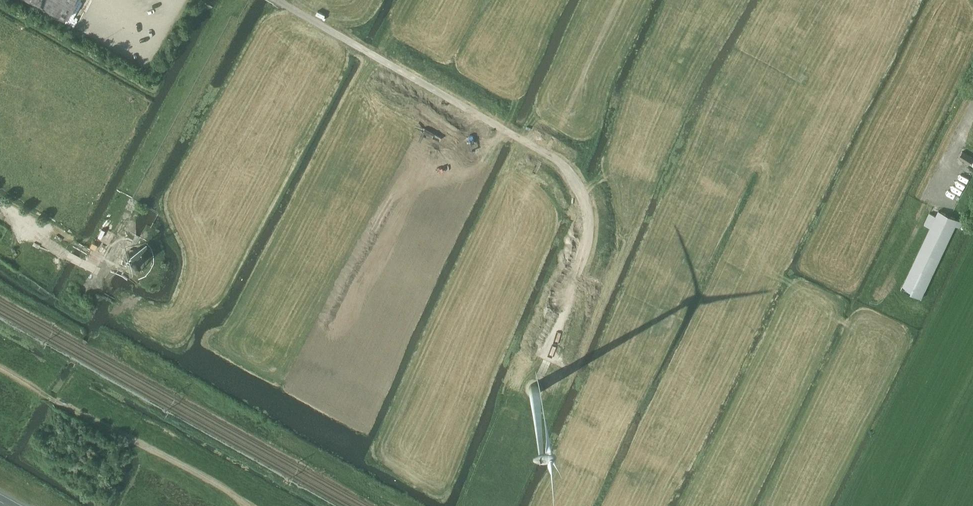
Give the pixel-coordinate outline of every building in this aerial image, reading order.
[(970,164),(972,160),(972,157),(963,151),(959,157),(970,164)] [(963,222),(939,210),(936,216),(930,213),(924,224),(930,227),(902,289),(921,298),(956,225),(960,227),(963,222)] [(131,269),(138,267),(143,259),(141,254),(134,249),(131,250),(126,251),(123,258),(124,265),(131,269)]
